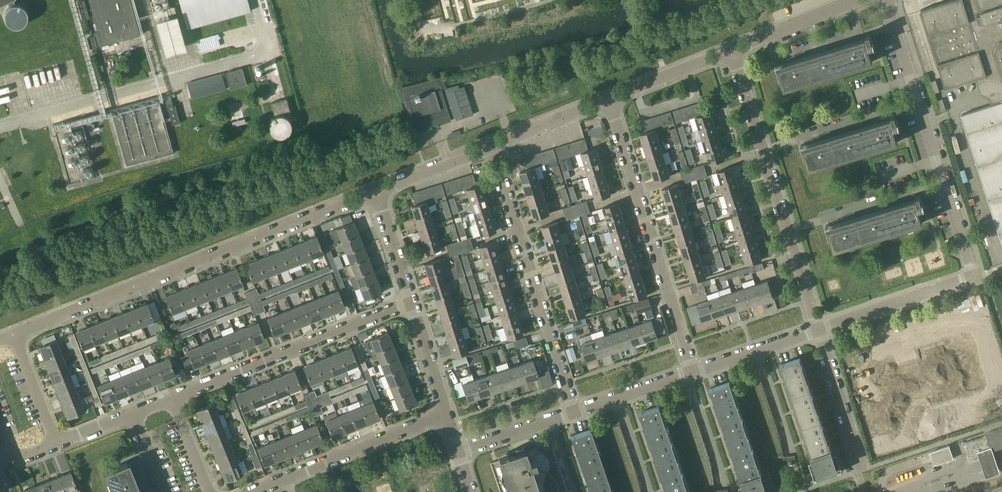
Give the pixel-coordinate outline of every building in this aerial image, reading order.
[(82,19),(89,18),(84,0),(83,0),(78,1),(82,19)] [(90,48),(140,34),(130,0),(89,0),(97,31),(93,32),(94,35),(87,37),(90,48)] [(166,53),(186,48),(174,0),(153,0),(157,18),(158,17),(166,53)] [(187,29),(190,39),(195,38),(192,27),(250,11),(247,0),(179,0),(187,29)] [(920,9),(928,34),(938,63),(937,63),(945,88),(975,78),(980,93),(989,98),(993,96),(995,103),(962,114),(1001,244),(1001,0),(951,0),(920,9)] [(7,28),(10,30),(14,30),(18,29),(21,27),(24,24),(25,21),(25,17),(24,14),(22,11),(19,8),(16,7),(12,7),(8,8),(5,10),(3,14),(2,18),(2,22),(4,25),(7,28)] [(689,31),(686,25),(677,29),(679,35),(689,31)] [(875,47),(872,36),(871,36),(870,33),(866,34),(867,37),(864,38),(865,41),(778,68),(784,89),(872,62),(872,59),(878,57),(874,47),(875,47)] [(246,84),(242,67),(225,72),(230,88),(246,84)] [(226,89),(221,73),(187,82),(191,98),(226,89)] [(401,88),(398,88),(398,89),(399,93),(400,93),(402,92),(405,101),(415,133),(431,127),(432,128),(433,128),(435,128),(436,128),(437,127),(438,126),(438,124),(449,120),(440,91),(446,89),(444,84),(442,77),(436,79),(436,81),(404,91),(403,89),(402,88),(402,87),(401,88)] [(170,95),(164,96),(172,124),(180,122),(175,105),(173,105),(170,95)] [(289,110),(286,98),(271,102),(274,114),(289,110)] [(158,100),(111,113),(126,165),(173,152),(158,100)] [(702,102),(696,104),(700,116),(705,114),(702,102)] [(695,117),(700,116),(696,104),(690,106),(694,117),(695,117)] [(690,106),(684,107),(688,119),(694,117),(690,106)] [(684,107),(679,109),(682,121),(688,119),(684,107)] [(676,123),(682,121),(679,109),(673,111),(676,123)] [(670,112),(664,114),(668,125),(674,123),(670,112)] [(711,112),(705,114),(700,116),(695,117),(699,129),(715,124),(711,112)] [(900,127),(897,116),(896,116),(895,113),(891,115),(892,118),(889,118),(890,121),(803,148),(809,169),(897,142),(896,139),(902,137),(899,127),(900,127)] [(664,114),(659,115),(662,127),(668,125),(664,114)] [(290,129),(291,127),(291,126),(291,125),(291,124),(290,123),(290,122),(289,121),(288,119),(288,118),(287,118),(286,117),(285,116),(284,116),(283,115),(281,115),(279,115),(278,115),(276,115),(275,116),(274,116),(273,117),(272,118),(271,119),(271,120),(270,121),(269,123),(269,124),(269,125),(269,126),(269,127),(269,128),(269,129),(269,130),(270,132),(271,133),(272,133),(272,134),(273,135),(274,135),(275,136),(276,136),(277,137),(279,137),(280,137),(281,137),(282,137),(283,137),(284,136),(285,135),(287,135),(287,134),(288,133),(289,132),(289,131),(290,131),(290,129)] [(659,115),(653,117),(656,129),(662,127),(659,115)] [(656,129),(653,117),(647,119),(651,131),(656,129)] [(641,121),(645,132),(651,131),(647,119),(641,121)] [(718,135),(715,124),(699,129),(703,140),(718,135)] [(683,125),(678,127),(680,135),(686,133),(683,125)] [(676,128),(670,129),(671,131),(672,135),(672,137),(678,135),(676,128)] [(656,129),(651,131),(645,132),(640,134),(644,146),(659,141),(656,129)] [(718,135),(703,140),(706,152),(722,147),(718,135)] [(585,139),(579,141),(582,152),(588,150),(585,139)] [(581,152),(582,152),(579,141),(573,142),(576,154),(581,152)] [(659,141),(644,146),(648,157),(663,153),(659,141)] [(571,156),(576,154),(573,142),(567,144),(571,156)] [(565,157),(571,156),(567,144),(561,146),(565,157)] [(559,159),(565,157),(561,146),(556,148),(559,159)] [(710,163),(725,159),(722,147),(706,152),(710,163)] [(596,148),(588,150),(582,152),(581,152),(585,164),(600,159),(596,148)] [(685,150),(687,158),(693,156),(690,148),(685,150)] [(557,160),(553,149),(548,150),(551,162),(557,160)] [(548,150),(542,152),(545,163),(551,162),(548,150)] [(540,165),(545,163),(542,152),(536,154),(540,165)] [(663,153),(648,157),(651,169),(667,164),(663,153)] [(535,167),(540,165),(536,154),(530,156),(534,167),(535,167)] [(528,169),(534,167),(530,156),(524,158),(528,169)] [(604,171),(600,159),(585,164),(589,176),(604,171)] [(655,181),(670,176),(667,164),(651,169),(655,181)] [(705,169),(704,164),(691,168),(693,173),(705,169)] [(733,166),(718,171),(721,183),(737,178),(733,166)] [(535,167),(534,167),(528,169),(520,172),(523,183),(539,179),(535,167)] [(691,168),(680,171),(682,177),(693,173),(691,168)] [(707,175),(705,169),(693,173),(695,179),(707,175)] [(607,182),(604,171),(589,176),(592,187),(607,182)] [(557,181),(563,179),(561,172),(555,173),(557,181)] [(695,179),(693,173),(682,177),(684,183),(695,179)] [(472,174),(467,176),(470,187),(476,186),(472,174)] [(465,189),(470,187),(467,176),(461,177),(465,189)] [(465,189),(461,177),(455,179),(459,191),(465,189)] [(737,178),(721,183),(725,195),(740,190),(737,178)] [(459,191),(455,179),(449,181),(453,193),(459,191)] [(542,190),(539,179),(523,183),(527,195),(542,190)] [(443,183),(447,195),(453,193),(449,181),(443,183)] [(596,199),(611,194),(607,182),(592,187),(596,199)] [(441,184),(435,185),(439,197),(445,195),(441,184)] [(470,187),(465,189),(469,201),(485,196),(481,184),(476,186),(470,187)] [(678,184),(663,188),(666,200),(682,196),(678,184)] [(435,185),(430,187),(433,199),(439,197),(435,185)] [(430,187),(424,189),(427,201),(433,199),(430,187)] [(424,189),(418,191),(422,203),(426,201),(427,201),(424,189)] [(542,190),(527,195),(530,206),(546,201),(542,190)] [(740,190),(725,195),(728,206),(744,201),(740,190)] [(416,205),(422,203),(418,191),(412,193),(416,205)] [(922,222),(921,219),(927,218),(924,208),(925,207),(922,197),(921,197),(920,193),(916,195),(917,198),(914,199),(915,202),(828,229),(834,250),(922,222)] [(565,204),(570,202),(568,194),(562,196),(565,204)] [(485,196),(469,201),(472,212),(489,207),(485,196)] [(666,200),(670,212),(685,207),(682,196),(666,200)] [(574,204),(576,210),(588,206),(586,200),(574,204)] [(426,201),(422,203),(416,205),(411,206),(415,218),(430,213),(426,201)] [(550,213),(546,201),(530,206),(534,218),(550,213)] [(744,201),(728,206),(732,218),(748,213),(744,201)] [(618,202),(603,207),(607,219),(622,214),(618,202)] [(713,203),(707,204),(709,212),(715,210),(713,203)] [(574,204),(563,208),(565,213),(576,210),(574,204)] [(578,216),(580,216),(590,212),(588,206),(576,210),(578,216)] [(492,219),(489,207),(472,212),(476,224),(492,219)] [(685,207),(670,212),(673,223),(689,219),(685,207)] [(566,220),(574,217),(578,216),(576,210),(565,213),(566,220)] [(434,224),(430,213),(415,218),(418,229),(434,224)] [(748,213),(732,218),(736,229),(751,224),(748,213)] [(626,226),(622,214),(607,219),(610,230),(626,226)] [(588,217),(582,218),(585,226),(591,224),(590,223),(588,217)] [(496,230),(492,219),(476,224),(480,236),(496,230)] [(677,235),(692,230),(689,219),(673,223),(677,235)] [(354,222),(337,229),(342,241),(359,234),(354,222)] [(557,222),(542,226),(546,238),(561,233),(559,227),(558,222),(557,222)] [(422,241),(437,236),(434,224),(418,229),(422,241)] [(593,231),(591,224),(585,226),(587,233),(593,231)] [(751,224),(736,229),(739,240),(755,235),(751,224)] [(629,237),(626,226),(610,230),(614,242),(629,237)] [(681,246),(696,242),(692,230),(677,235),(681,246)] [(325,233),(319,235),(324,248),(329,246),(328,245),(330,245),(325,233)] [(561,233),(546,238),(549,250),(565,245),(561,233)] [(364,246),(359,234),(342,241),(346,252),(364,246)] [(739,240),(743,252),(758,247),(755,235),(739,240)] [(323,253),(317,236),(305,241),(311,258),(323,253)] [(426,253),(441,248),(437,236),(422,241),(426,253)] [(463,239),(457,241),(459,246),(471,242),(469,237),(467,238),(463,239)] [(633,248),(629,237),(614,242),(617,253),(633,248)] [(293,245),(300,263),(311,258),(305,241),(293,245)] [(457,241),(446,244),(447,250),(459,246),(457,241)] [(473,249),(471,242),(459,246),(462,253),(473,249)] [(494,242),(478,246),(482,258),(497,253),(494,242)] [(588,242),(582,244),(584,251),(590,249),(588,242)] [(684,258),(699,253),(696,242),(681,246),(684,258)] [(293,245),(281,250),(288,267),(300,263),(293,245)] [(565,245),(549,250),(553,261),(568,256),(565,245)] [(333,258),(329,246),(324,248),(329,259),(333,258)] [(368,257),(364,246),(346,252),(351,264),(368,257)] [(462,253),(459,246),(447,250),(449,256),(462,253)] [(762,259),(758,247),(743,252),(747,264),(762,259)] [(633,248),(617,253),(621,265),(636,260),(633,248)] [(593,256),(590,249),(584,251),(587,258),(593,256)] [(281,250),(270,255),(277,272),(288,267),(281,250)] [(497,253),(482,258),(486,270),(501,265),(497,253)] [(703,265),(699,253),(684,258),(688,269),(703,265)] [(277,272),(270,255),(258,259),(265,276),(277,272)] [(568,256),(553,261),(557,272),(572,268),(568,256)] [(368,257),(351,264),(356,276),(373,269),(368,257)] [(459,257),(453,259),(456,267),(461,265),(459,257)] [(333,258),(329,259),(334,271),(338,269),(333,258)] [(246,264),(253,281),(265,276),(258,259),(246,264)] [(439,259),(424,264),(428,275),(443,271),(439,259)] [(640,271),(636,260),(621,265),(625,276),(640,271)] [(603,262),(597,264),(599,271),(605,270),(603,262)] [(762,262),(750,266),(751,271),(752,272),(753,272),(758,270),(764,268),(762,262)] [(505,276),(501,265),(486,270),(489,281),(505,276)] [(706,276),(703,265),(688,269),(691,281),(706,276)] [(328,266),(316,271),(318,275),(330,270),(328,266)] [(750,266),(738,270),(740,274),(744,273),(748,272),(751,271),(750,266)] [(243,285),(237,268),(225,273),(231,289),(243,285)] [(575,279),(572,268),(557,272),(560,284),(575,279)] [(338,269),(334,271),(338,283),(342,281),(338,269)] [(378,281),(373,269),(356,276),(360,287),(378,281)] [(740,274),(738,270),(726,274),(728,278),(740,274)] [(305,275),(306,279),(318,275),(316,271),(305,275)] [(446,282),(443,271),(428,275),(431,287),(446,282)] [(643,283),(640,271),(625,276),(628,288),(643,283)] [(225,273),(213,277),(220,294),(231,289),(225,273)] [(331,273),(319,277),(321,281),(333,277),(331,273)] [(293,280),(295,284),(306,279),(305,275),(293,280)] [(505,276),(489,281),(493,293),(508,288),(505,276)] [(213,277),(201,282),(208,299),(220,294),(213,277)] [(321,281),(319,277),(308,282),(309,286),(321,281)] [(474,278),(468,279),(471,287),(476,285),(474,278)] [(575,279),(560,284),(564,295),(579,290),(575,279)] [(293,280),(282,285),(283,289),(295,284),(293,280)] [(466,280),(460,282),(463,289),(469,288),(466,280)] [(768,280),(756,284),(762,301),(774,297),(768,280)] [(342,281),(338,283),(343,294),(347,293),(347,292),(342,281)] [(365,299),(382,293),(378,281),(360,287),(365,299)] [(691,285),(693,293),(706,290),(704,285),(702,281),(691,285)] [(201,282),(190,287),(196,303),(208,299),(201,282)] [(296,287),(298,291),(309,286),(308,282),(296,287)] [(450,293),(446,282),(431,287),(435,298),(450,293)] [(632,299),(647,295),(643,283),(628,288),(632,299)] [(756,284),(744,288),(750,305),(762,301),(756,284)] [(270,289),(271,293),(283,289),(282,285),(270,289)] [(610,285),(604,287),(606,294),(612,293),(610,285)] [(190,287),(178,291),(184,308),(196,303),(190,287)] [(296,287),(284,291),(286,295),(298,291),(296,287)] [(260,298),(259,294),(256,288),(250,290),(255,302),(261,299),(260,298)] [(512,299),(508,288),(493,293),(496,304),(512,299)] [(750,305),(744,288),(732,292),(738,309),(750,305)] [(271,293),(270,289),(259,294),(260,298),(271,293)] [(247,298),(249,302),(249,304),(255,302),(250,290),(245,292),(247,298)] [(339,290),(327,295),(333,312),(345,307),(339,290)] [(583,302),(579,290),(564,295),(567,307),(583,302)] [(166,296),(172,313),(184,308),(178,291),(166,296)] [(273,296),(274,300),(286,295),(284,291),(273,296)] [(347,293),(343,294),(348,306),(353,303),(349,292),(348,292),(347,292),(347,293)] [(732,292),(721,296),(727,313),(738,309),(732,292)] [(450,293),(435,298),(439,310),(454,305),(450,293)] [(327,295),(315,300),(322,317),(333,312),(327,295)] [(601,304),(607,302),(604,295),(599,297),(601,304)] [(273,296),(262,301),(263,305),(274,300),(273,296)] [(727,313),(721,296),(709,300),(715,317),(727,313)] [(247,298),(236,302),(238,306),(249,302),(247,298)] [(635,307),(637,313),(652,308),(649,298),(645,299),(633,303),(635,307)] [(263,305),(262,301),(261,301),(261,299),(255,302),(259,312),(265,310),(263,305)] [(512,299),(496,304),(500,315),(515,311),(512,299)] [(315,300),(303,304),(310,321),(322,317),(315,300)] [(697,304),(703,321),(715,317),(709,300),(697,304)] [(226,311),(238,306),(236,302),(225,307),(226,311)] [(251,309),(252,309),(254,315),(259,312),(255,302),(249,304),(250,305),(251,309)] [(583,302),(568,307),(571,318),(572,318),(586,314),(585,308),(583,302)] [(154,320),(147,303),(135,308),(142,325),(154,320)] [(473,303),(468,305),(470,312),(476,310),(473,303)] [(303,304),(291,309),(298,326),(310,321),(303,304)] [(252,309),(251,309),(250,305),(239,309),(241,314),(252,309)] [(454,305),(439,310),(442,321),(457,316),(454,305)] [(226,311),(225,307),(213,312),(215,316),(226,311)] [(142,325),(135,308),(123,313),(130,330),(142,325)] [(229,318),(241,314),(239,309),(228,314),(229,318)] [(280,314),(287,331),(298,326),(291,309),(280,314)] [(478,318),(476,310),(470,312),(472,319),(478,318)] [(515,311),(500,315),(503,327),(519,322),(515,311)] [(215,316),(213,312),(201,316),(203,320),(215,316)] [(130,330),(123,313),(112,317),(118,335),(130,330)] [(228,314),(216,319),(217,323),(229,318),(228,314)] [(268,319),(274,336),(287,331),(280,314),(268,319)] [(203,320),(201,316),(190,321),(191,325),(203,320)] [(457,316),(442,321),(446,333),(461,328),(457,316)] [(112,317),(100,322),(107,339),(118,335),(112,317)] [(587,324),(587,322),(586,318),(573,321),(576,327),(577,327),(579,330),(584,329),(583,325),(587,324)] [(216,319),(204,323),(206,328),(217,323),(216,319)] [(653,319),(640,324),(646,341),(658,337),(658,334),(653,320),(653,319)] [(178,326),(179,330),(191,325),(190,321),(178,326)] [(100,322),(88,327),(95,344),(107,339),(100,322)] [(265,339),(258,322),(246,327),(253,344),(265,339)] [(507,339),(523,334),(519,322),(503,327),(507,339)] [(204,323),(192,328),(194,332),(206,328),(204,323)] [(628,328),(634,345),(646,341),(640,324),(628,328)] [(76,332),(83,349),(95,344),(88,327),(76,332)] [(253,344),(246,327),(235,332),(242,349),(253,344)] [(180,333),(182,337),(194,332),(192,328),(180,333)] [(461,328),(446,333),(449,344),(464,339),(461,328)] [(628,328),(617,332),(623,349),(634,345),(628,328)] [(223,336),(230,353),(242,349),(235,332),(223,336)] [(370,354),(376,351),(393,344),(388,332),(365,342),(370,354)] [(617,332),(605,335),(611,352),(623,349),(617,332)] [(73,333),(67,335),(72,348),(74,347),(78,345),(73,333)] [(159,333),(147,338),(149,342),(161,338),(159,333)] [(605,335),(593,339),(599,357),(611,352),(605,335)] [(230,353),(223,336),(211,341),(218,358),(230,353)] [(528,344),(525,336),(513,340),(515,345),(514,345),(515,348),(528,344)] [(149,342),(147,338),(135,343),(137,347),(149,342)] [(453,356),(468,351),(464,339),(449,344),(453,356)] [(581,344),(587,361),(599,357),(593,339),(581,344)] [(57,340),(40,346),(44,358),(61,352),(57,340)] [(211,341),(200,346),(206,363),(218,358),(211,341)] [(137,347),(135,343),(123,347),(125,352),(137,347)] [(359,358),(363,357),(363,356),(364,356),(359,344),(354,346),(359,358)] [(398,356),(393,344),(376,351),(381,363),(398,356)] [(861,351),(859,344),(848,348),(850,354),(861,351)] [(78,358),(83,356),(78,345),(74,347),(78,358)] [(151,349),(150,345),(138,350),(139,354),(151,349)] [(897,368),(872,403),(890,416),(887,420),(902,430),(905,426),(923,439),(948,405),(939,399),(943,394),(943,395),(981,383),(969,345),(931,357),(934,365),(903,373),(897,368)] [(194,367),(206,363),(200,346),(188,350),(194,367)] [(125,352),(123,347),(112,352),(113,356),(125,352)] [(351,347),(339,352),(346,369),(358,364),(351,347)] [(128,359),(139,354),(138,350),(126,354),(128,359)] [(44,358),(49,370),(66,363),(61,352),(44,358)] [(100,357),(102,361),(113,356),(112,352),(100,357)] [(327,357),(334,374),(346,369),(339,352),(327,357)] [(473,353),(466,355),(467,360),(467,359),(468,364),(478,361),(475,352),(473,353)] [(126,354),(114,359),(116,363),(128,359),(126,354)] [(176,355),(157,363),(163,380),(175,375),(173,369),(180,366),(176,355)] [(455,368),(468,364),(467,359),(467,360),(466,355),(452,359),(455,368)] [(83,356),(78,358),(83,370),(87,368),(83,356)] [(398,356),(381,363),(385,375),(403,368),(398,356)] [(88,362),(89,366),(102,361),(100,357),(88,362)] [(327,357),(316,361),(323,379),(334,374),(327,357)] [(359,358),(364,370),(368,368),(363,357),(359,358)] [(800,358),(790,361),(780,364),(812,457),(813,457),(814,460),(810,461),(809,461),(815,480),(824,477),(825,479),(835,475),(834,474),(843,470),(837,452),(836,452),(832,454),(831,450),(827,437),(829,436),(827,437),(817,407),(819,406),(819,405),(816,406),(806,376),(809,375),(808,375),(806,375),(800,358)] [(116,363),(114,359),(103,364),(105,368),(116,363)] [(532,360),(521,364),(527,381),(538,377),(532,360)] [(304,366),(311,383),(323,379),(316,361),(304,366)] [(66,363),(49,370),(54,382),(71,375),(66,363)] [(157,363),(145,367),(152,384),(163,380),(157,363)] [(91,368),(92,373),(105,368),(103,364),(91,368)] [(527,381),(521,364),(509,368),(514,385),(527,381)] [(152,384),(145,367),(133,372),(140,389),(152,384)] [(87,368),(83,370),(88,381),(92,380),(87,368)] [(364,370),(368,382),(372,380),(368,368),(364,370)] [(407,379),(403,368),(385,375),(390,386),(407,379)] [(514,385),(509,368),(497,372),(503,389),(514,385)] [(301,387),(294,370),(282,375),(289,392),(301,387)] [(140,389),(133,372),(121,377),(128,394),(140,389)] [(503,389),(497,372),(485,376),(491,393),(503,389)] [(71,375),(54,382),(58,393),(75,387),(71,375)] [(282,375),(271,380),(278,397),(289,392),(282,375)] [(472,375),(461,379),(463,383),(462,384),(456,386),(459,396),(465,394),(467,401),(480,397),(474,380),(472,375)] [(491,393),(485,376),(474,380),(480,397),(491,393)] [(121,377),(110,381),(116,398),(128,394),(121,377)] [(365,381),(363,377),(351,381),(353,386),(365,381)] [(407,379),(390,386),(395,398),(412,391),(407,379)] [(92,380),(88,381),(92,393),(97,391),(92,380)] [(278,397),(271,380),(259,384),(266,402),(278,397)] [(372,380),(368,382),(373,393),(377,391),(372,380)] [(104,403),(116,398),(110,381),(98,386),(104,403)] [(339,386),(341,390),(353,386),(351,381),(339,386)] [(767,476),(766,476),(762,478),(761,474),(762,474),(757,461),(759,461),(757,455),(755,456),(747,431),(748,430),(746,424),(745,425),(736,400),(738,399),(736,394),(734,394),(730,382),(710,388),(742,481),(743,481),(744,484),(740,485),(739,485),(741,491),(772,491),(767,476)] [(266,402),(259,384),(247,389),(254,406),(266,402)] [(367,388),(366,384),(354,389),(356,393),(367,388)] [(328,391),(329,395),(341,390),(339,386),(328,391)] [(75,387),(58,393),(63,405),(80,398),(75,387)] [(235,394),(242,411),(254,406),(247,389),(235,394)] [(356,393),(354,389),(342,393),(344,398),(356,393)] [(313,391),(309,392),(313,403),(330,396),(329,395),(328,391),(317,396),(314,390),(313,391)] [(96,406),(101,404),(97,391),(92,393),(91,394),(96,406)] [(377,391),(373,393),(378,405),(382,403),(377,391)] [(400,410),(417,403),(412,391),(395,398),(400,410)] [(305,400),(294,405),(296,409),(307,404),(308,406),(314,404),(309,392),(303,395),(305,400)] [(344,398),(342,393),(330,398),(332,402),(344,398)] [(232,409),(233,409),(234,409),(238,407),(233,395),(227,397),(232,409)] [(67,417),(84,410),(82,404),(87,402),(85,396),(80,398),(63,405),(67,417)] [(330,396),(313,403),(314,404),(318,414),(322,413),(323,412),(321,407),(332,402),(330,398),(330,397),(330,396)] [(359,401),(358,401),(360,406),(361,406),(368,423),(380,418),(373,401),(366,404),(364,399),(359,401)] [(382,403),(378,405),(382,416),(388,414),(383,403),(383,402),(382,403)] [(214,403),(197,410),(201,422),(219,415),(214,403)] [(297,412),(299,416),(310,411),(312,417),(318,414),(314,404),(308,406),(308,407),(297,412)] [(296,409),(294,405),(283,409),(284,414),(296,409)] [(650,408),(640,412),(668,491),(689,491),(686,485),(688,484),(686,479),(685,479),(676,455),(678,454),(676,448),(674,449),(666,424),(667,424),(665,418),(664,418),(660,405),(650,408)] [(360,406),(349,411),(356,428),(368,423),(361,406),(360,406)] [(238,407),(234,409),(238,421),(243,419),(238,407)] [(284,414),(283,409),(271,414),(273,418),(284,414)] [(349,411),(337,416),(344,433),(356,428),(349,411)] [(297,412),(286,416),(288,421),(299,416),(297,412)] [(271,414),(259,419),(261,423),(273,418),(271,414)] [(224,427),(219,415),(201,422),(206,434),(224,427)] [(286,416),(274,421),(276,425),(288,421),(286,416)] [(325,421),(332,437),(344,433),(337,416),(325,421)] [(247,431),(243,419),(238,421),(243,432),(247,431)] [(248,424),(249,428),(261,423),(259,419),(248,424)] [(276,425),(274,421),(262,426),(264,430),(276,425)] [(316,424),(304,429),(311,446),(323,441),(316,424)] [(224,427),(206,434),(211,445),(228,438),(232,437),(227,425),(224,427)] [(250,431),(252,435),(264,430),(262,426),(250,431)] [(965,442),(971,459),(993,452),(992,450),(1001,447),(1001,427),(986,433),(986,435),(965,442)] [(311,446),(304,429),(293,434),(300,451),(311,446)] [(606,479),(608,478),(606,472),(604,473),(596,448),(598,447),(595,441),(594,442),(589,429),(570,436),(589,491),(611,491),(606,479)] [(247,431),(243,432),(248,444),(252,442),(247,431)] [(293,434),(281,439),(288,456),(300,451),(293,434)] [(228,438),(211,445),(216,457),(233,450),(228,438)] [(281,439),(269,444),(276,460),(288,456),(281,439)] [(500,491),(569,491),(552,441),(490,462),(500,491)] [(252,442),(248,444),(252,455),(257,454),(252,442)] [(257,448),(264,465),(276,460),(269,444),(257,448)] [(978,449),(982,462),(986,474),(987,476),(1001,471),(1001,470),(1001,469),(997,457),(993,444),(978,449)] [(951,450),(949,445),(930,452),(932,457),(934,464),(954,458),(951,450)] [(238,461),(233,450),(216,457),(220,468),(238,461)] [(256,468),(261,466),(257,454),(252,455),(251,456),(256,468)] [(225,481),(243,474),(238,461),(220,468),(225,481)] [(113,468),(104,471),(113,491),(139,491),(127,462),(113,468)] [(71,471),(59,476),(65,491),(68,491),(78,488),(71,471)] [(47,481),(52,491),(65,491),(59,476),(47,481)] [(36,485),(39,491),(52,491),(47,481),(36,485)] [(422,491),(438,491),(435,482),(420,486),(422,491)]
